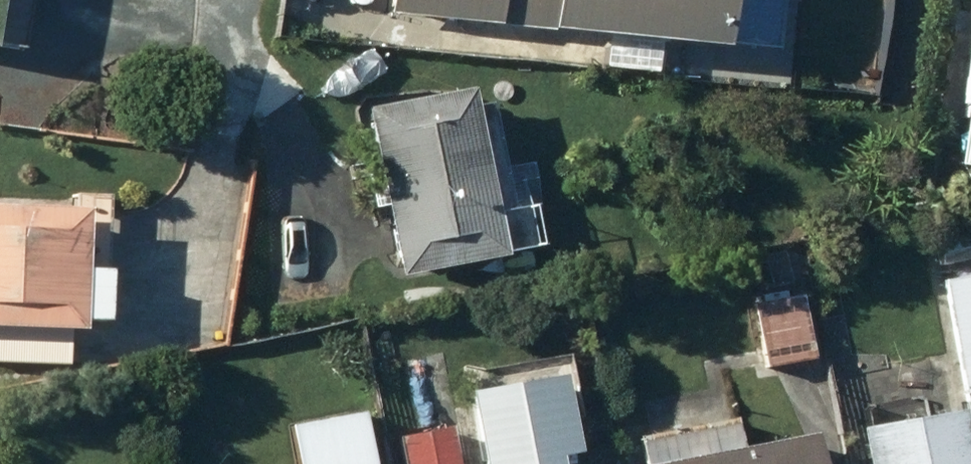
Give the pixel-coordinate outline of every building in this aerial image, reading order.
[(553,36),(553,43),(726,62),(733,0),(394,0),(392,18),(553,36)] [(472,100),(365,121),(397,288),(504,267),(472,100)] [(68,370),(69,343),(84,344),(84,332),(110,333),(112,281),(105,281),(108,201),(80,200),(79,219),(0,216),(0,367),(68,370)] [(970,417),(866,436),(871,463),(970,463),(970,282),(947,287),(970,417)] [(806,299),(754,308),(766,373),(818,363),(806,299)] [(582,462),(569,388),(469,405),(479,463),(569,463),(582,462)] [(295,430),(300,463),(374,463),(367,419),(295,430)] [(405,463),(461,463),(456,432),(401,442),(405,463)] [(640,451),(643,463),(822,463),(818,440),(743,454),(739,432),(640,451)]
